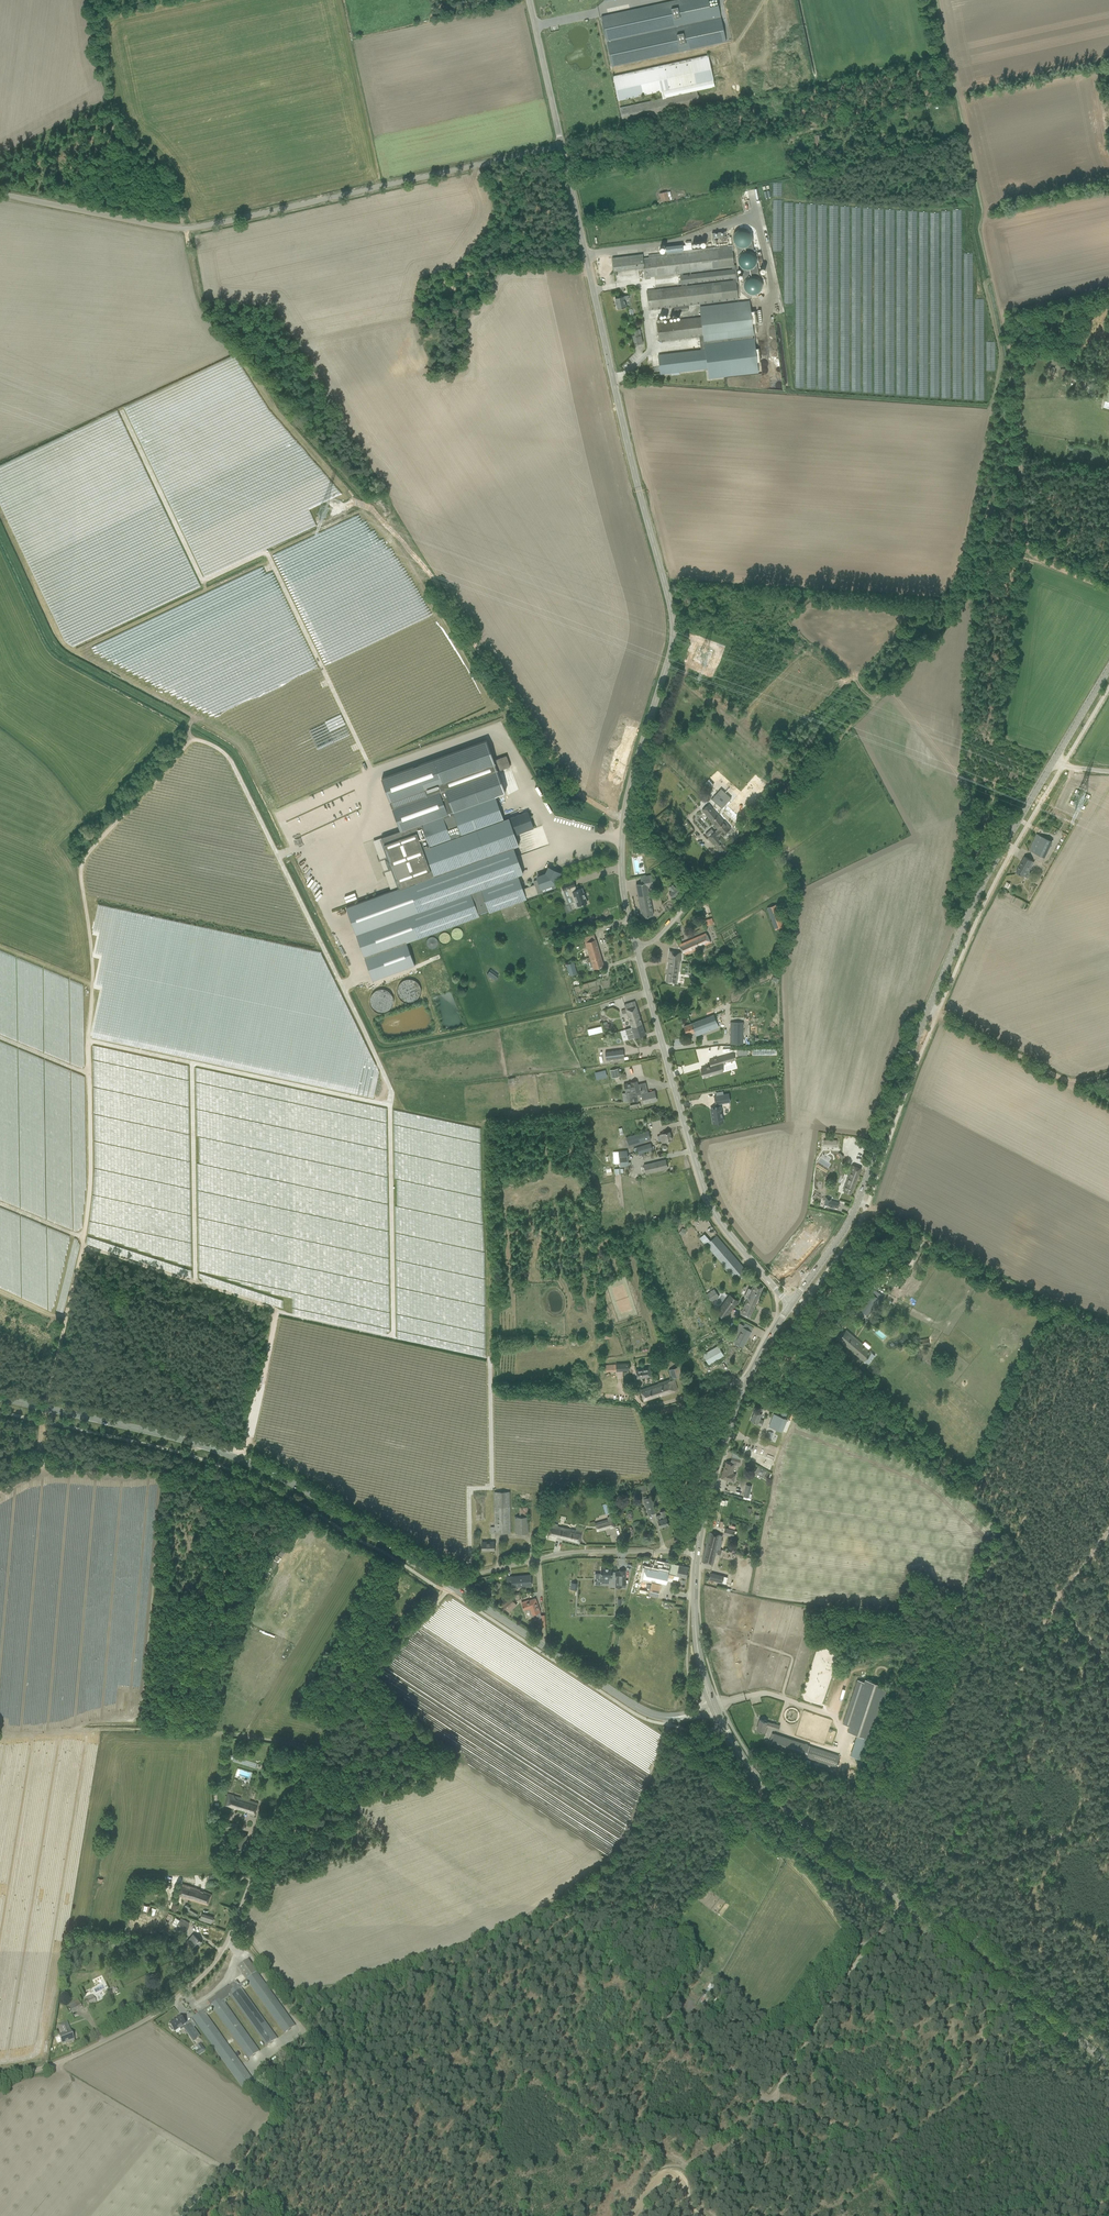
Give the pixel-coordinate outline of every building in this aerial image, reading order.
[(710,3),(709,0),(677,0),(601,16),(612,66),(727,42),(726,38),(718,1),(710,3)] [(654,67),(614,76),(619,100),(661,91),(662,98),(620,108),(623,122),(665,112),(700,105),(697,91),(715,87),(713,80),(708,55),(657,66),(657,68),(655,68),(654,67)] [(668,201),(666,193),(666,192),(659,194),(661,202),(668,201)] [(735,245),(750,245),(750,230),(736,230),(735,245)] [(665,246),(666,253),(683,251),(682,244),(665,246)] [(736,282),(738,281),(736,265),(734,265),(732,245),(648,255),(648,257),(643,258),(644,267),(645,279),(651,278),(651,277),(680,273),(680,275),(681,285),(682,287),(652,290),(647,291),(649,310),(654,309),(675,307),(675,312),(688,311),(688,305),(738,300),(736,282)] [(751,249),(738,254),(744,269),(757,265),(751,249)] [(644,267),(643,258),(643,254),(612,258),(614,270),(644,267)] [(749,295),(763,289),(756,273),(742,279),(749,295)] [(628,295),(615,298),(617,309),(626,307),(624,300),(629,299),(628,295)] [(701,316),(657,322),(659,341),(665,341),(699,337),(700,345),(753,339),(751,323),(755,322),(754,311),(750,311),(749,300),(700,306),(701,316)] [(701,350),(658,355),(660,374),(671,373),(671,375),(679,374),(679,372),(708,368),(709,379),(758,373),(756,362),(760,361),(759,348),(755,349),(753,339),(700,345),(701,350)] [(328,478),(326,480),(334,489),(336,487),(328,478)] [(153,522),(153,542),(160,561),(166,559),(165,570),(170,582),(173,583),(170,585),(174,597),(199,588),(179,535),(185,533),(202,576),(237,563),(214,533),(213,553),(197,533),(206,526),(205,526),(202,517),(184,516),(184,518),(169,498),(179,525),(169,529),(164,517),(155,517),(157,519),(153,522)] [(55,618),(63,639),(73,646),(78,644),(79,643),(84,641),(85,639),(78,642),(77,639),(75,635),(73,638),(71,637),(72,636),(71,633),(65,629),(64,627),(58,623),(59,621),(56,619),(54,614),(52,612),(53,617),(55,618)] [(486,740),(381,779),(400,831),(421,823),(443,816),(443,817),(453,814),(452,812),(474,804),(495,797),(505,793),(497,771),(510,766),(506,755),(493,760),(486,740)] [(720,806),(729,814),(738,804),(728,796),(720,806)] [(391,891),(346,907),(373,980),(415,965),(407,942),(415,939),(479,916),(478,914),(488,910),(488,912),(521,901),(526,899),(526,898),(538,893),(556,887),(554,884),(555,883),(560,873),(549,868),(546,874),(537,877),(538,879),(534,881),(535,885),(523,889),(518,875),(523,873),(513,847),(519,845),(515,835),(533,828),(527,811),(504,820),(495,797),(474,804),(452,812),(453,814),(443,817),(443,816),(421,823),(422,826),(430,847),(425,849),(434,875),(408,885),(391,891)] [(714,799),(710,803),(715,808),(719,804),(714,799)] [(709,804),(702,810),(707,817),(710,820),(715,826),(714,826),(718,830),(716,832),(715,832),(712,828),(705,833),(708,837),(713,844),(714,843),(723,854),(730,848),(726,844),(725,844),(719,836),(721,834),(722,835),(730,828),(724,821),(723,822),(717,815),(718,814),(709,804)] [(400,831),(381,837),(382,840),(396,879),(388,882),(391,891),(408,885),(434,875),(425,849),(430,847),(422,826),(421,823),(400,831)] [(1045,857),(1052,841),(1037,834),(1029,850),(1045,857)] [(1033,861),(1025,856),(1016,872),(1024,877),(1027,872),(1028,872),(1031,868),(1029,867),(1033,861)] [(298,864),(299,871),(307,869),(306,862),(298,864)] [(1017,877),(1013,883),(1019,888),(1024,882),(1017,877)] [(573,880),(561,885),(564,890),(571,888),(574,895),(571,896),(573,901),(575,901),(577,907),(582,906),(581,904),(587,902),(582,888),(576,890),(575,886),(573,880)] [(636,884),(642,917),(653,915),(647,882),(636,884)] [(682,890),(678,887),(671,893),(674,897),(682,890)] [(783,926),(775,905),(767,908),(775,929),(783,926)] [(710,942),(708,938),(706,933),(679,945),(684,955),(700,948),(699,946),(704,944),(704,945),(710,942)] [(594,934),(583,938),(589,957),(586,958),(590,970),(604,966),(594,934)] [(666,982),(671,982),(676,983),(677,975),(678,975),(680,962),(679,961),(680,952),(670,950),(666,982)] [(573,961),(566,963),(570,974),(577,972),(573,961)] [(492,968),(487,973),(493,980),(498,976),(492,968)] [(629,1002),(624,1004),(630,1023),(641,1020),(635,1001),(629,1002)] [(696,1036),(701,1034),(719,1027),(714,1015),(684,1026),(687,1035),(694,1032),(696,1036)] [(631,1027),(625,1029),(627,1035),(633,1033),(635,1038),(640,1036),(645,1034),(641,1020),(630,1023),(631,1027)] [(743,1022),(731,1022),(730,1044),(743,1045),(743,1022)] [(587,1029),(589,1036),(603,1032),(601,1026),(587,1029)] [(623,1050),(618,1050),(605,1052),(606,1060),(621,1058),(624,1057),(623,1050)] [(710,1066),(700,1069),(702,1077),(707,1076),(707,1075),(711,1074),(711,1075),(712,1074),(717,1073),(715,1065),(733,1059),(732,1053),(708,1060),(710,1066)] [(634,1065),(636,1073),(643,1072),(641,1064),(634,1065)] [(612,1078),(620,1076),(618,1068),(610,1070),(612,1078)] [(587,1080),(606,1075),(605,1069),(594,1072),(594,1074),(586,1076),(587,1080)] [(637,1081),(624,1084),(626,1092),(627,1102),(633,1101),(632,1096),(640,1094),(637,1081)] [(646,1082),(638,1084),(640,1097),(642,1097),(644,1103),(651,1102),(656,1100),(654,1091),(647,1093),(646,1089),(647,1089),(646,1082)] [(728,1094),(714,1096),(715,1104),(730,1102),(728,1094)] [(720,1107),(711,1108),(713,1123),(723,1121),(720,1107)] [(625,1138),(628,1146),(651,1139),(648,1130),(625,1138)] [(661,1143),(667,1141),(672,1139),(669,1131),(663,1133),(659,1134),(661,1139),(661,1140),(661,1143)] [(651,1143),(633,1148),(635,1152),(637,1151),(638,1154),(653,1150),(651,1143)] [(629,1162),(627,1150),(613,1152),(614,1164),(620,1163),(620,1167),(631,1166),(630,1162),(629,1162)] [(665,1160),(660,1161),(644,1165),(646,1173),(667,1168),(665,1160)] [(861,1168),(856,1166),(853,1165),(844,1186),(846,1187),(844,1191),(850,1193),(852,1189),(853,1189),(861,1168)] [(824,1202),(823,1204),(837,1208),(838,1206),(839,1202),(830,1200),(830,1198),(825,1197),(824,1202)] [(716,1235),(712,1239),(706,1244),(734,1278),(745,1269),(716,1235)] [(744,1297),(747,1299),(740,1314),(749,1318),(763,1287),(754,1283),(751,1290),(747,1289),(745,1294),(744,1297)] [(859,1310),(864,1313),(868,1316),(879,1299),(882,1300),(884,1296),(876,1291),(872,1288),(869,1293),(859,1310)] [(712,1302),(719,1297),(714,1289),(706,1294),(712,1302)] [(726,1319),(739,1301),(729,1294),(716,1312),(726,1319)] [(753,1327),(749,1324),(745,1322),(743,1326),(740,1324),(732,1339),(735,1341),(734,1342),(743,1346),(753,1327)] [(846,1330),(839,1339),(864,1360),(864,1361),(868,1364),(875,1355),(871,1352),(862,1344),(859,1341),(850,1334),(846,1330)] [(920,1339),(921,1347),(929,1345),(928,1338),(920,1339)] [(708,1364),(724,1355),(718,1345),(703,1354),(708,1364)] [(629,1363),(616,1364),(616,1371),(629,1370),(629,1363)] [(683,1375),(680,1366),(669,1370),(671,1379),(683,1375)] [(636,1369),(637,1379),(652,1377),(650,1367),(636,1369)] [(673,1391),(672,1386),(669,1380),(649,1387),(649,1388),(640,1391),(644,1401),(660,1396),(661,1395),(664,1394),(664,1395),(673,1391)] [(761,1413),(763,1409),(760,1408),(758,1412),(754,1411),(751,1420),(757,1423),(757,1424),(762,1426),(764,1420),(759,1419),(761,1413)] [(782,1410),(780,1417),(774,1414),(769,1427),(782,1431),(786,1419),(788,1412),(782,1410)] [(726,1462),(722,1478),(734,1481),(736,1474),(733,1473),(735,1465),(736,1463),(731,1461),(731,1462),(727,1461),(726,1462)] [(745,1490),(743,1496),(749,1498),(751,1489),(752,1486),(746,1485),(745,1490)] [(510,1533),(510,1527),(511,1527),(510,1492),(494,1492),(494,1526),(490,1527),(490,1534),(495,1533),(510,1533)] [(656,1513),(651,1496),(644,1499),(648,1515),(656,1513)] [(519,1515),(528,1515),(527,1506),(519,1507),(519,1515)] [(660,1514),(656,1515),(657,1520),(658,1520),(660,1527),(668,1524),(666,1517),(666,1518),(665,1513),(664,1510),(660,1512),(660,1514)] [(528,1533),(528,1527),(528,1516),(519,1516),(515,1516),(515,1527),(515,1533),(528,1533)] [(598,1531),(610,1528),(611,1529),(615,1527),(612,1518),(611,1516),(607,1517),(608,1519),(595,1523),(598,1531)] [(551,1524),(549,1532),(547,1537),(556,1540),(556,1538),(579,1544),(583,1528),(576,1526),(575,1531),(558,1526),(558,1524),(553,1523),(553,1525),(551,1524)] [(724,1534),(733,1537),(734,1534),(735,1531),(726,1528),(724,1534)] [(710,1532),(706,1546),(716,1548),(717,1549),(720,1549),(723,1540),(721,1539),(722,1536),(719,1535),(719,1534),(715,1533),(710,1532)] [(494,1542),(488,1542),(488,1541),(482,1542),(482,1545),(482,1550),(494,1550),(494,1542)] [(704,1552),(702,1561),(707,1563),(712,1564),(713,1564),(717,1549),(716,1548),(706,1546),(704,1552)] [(646,1567),(644,1578),(658,1581),(658,1582),(676,1586),(679,1574),(660,1570),(660,1571),(646,1567)] [(595,1573),(595,1584),(601,1584),(601,1578),(616,1579),(616,1587),(622,1587),(626,1587),(626,1581),(625,1581),(625,1570),(619,1570),(619,1571),(615,1571),(615,1572),(612,1572),(612,1568),(601,1568),(601,1574),(595,1573)] [(724,1576),(710,1572),(708,1579),(722,1583),(724,1576)] [(507,1576),(507,1582),(507,1583),(512,1583),(512,1587),(532,1585),(531,1575),(511,1576),(507,1576)] [(651,1584),(650,1588),(649,1594),(658,1596),(661,1585),(651,1583),(651,1584)] [(511,1598),(502,1605),(506,1609),(514,1601),(511,1598)] [(541,1615),(540,1612),(535,1598),(529,1600),(528,1600),(522,1602),(523,1606),(523,1607),(525,1611),(528,1610),(530,1615),(536,1613),(537,1617),(537,1622),(540,1622),(540,1627),(545,1627),(544,1615),(541,1615)] [(842,1696),(849,1678),(846,1677),(839,1695),(842,1696)] [(850,1755),(865,1759),(887,1687),(865,1679),(864,1682),(857,1680),(843,1724),(850,1726),(848,1731),(858,1734),(850,1755)] [(773,1724),(765,1721),(760,1719),(757,1729),(764,1732),(766,1725),(772,1727),(772,1728),(778,1730),(780,1725),(773,1723),(773,1724)] [(770,1745),(770,1746),(802,1757),(805,1758),(806,1757),(835,1766),(838,1755),(809,1746),(809,1745),(780,1736),(774,1733),(773,1735),(772,1740),(770,1745)] [(240,1769),(238,1775),(250,1779),(252,1773),(240,1769)] [(247,1814),(249,1814),(254,1816),(258,1803),(228,1794),(225,1805),(248,1812),(247,1814)] [(248,1834),(243,1832),(239,1831),(234,1848),(244,1851),(246,1848),(245,1848),(246,1844),(245,1844),(248,1834)] [(212,1894),(207,1893),(197,1889),(183,1884),(179,1896),(208,1905),(212,1894)] [(138,1903),(136,1910),(141,1911),(141,1910),(143,1911),(145,1905),(138,1903)] [(168,1913),(165,1919),(171,1922),(174,1915),(168,1913)] [(206,1922),(211,1923),(213,1918),(208,1916),(202,1914),(200,1918),(199,1918),(199,1920),(206,1922)] [(189,1923),(181,1918),(180,1920),(176,1918),(172,1924),(185,1931),(189,1923)] [(189,1942),(192,1945),(196,1949),(202,1942),(197,1937),(193,1934),(187,1941),(188,1943),(189,1942)] [(210,2005),(192,2018),(196,2022),(243,2089),(246,2087),(254,2082),(206,2015),(206,2014),(213,2008),(214,2010),(249,2059),(260,2051),(224,2002),(223,2001),(230,1995),(231,1997),(267,2046),(277,2038),(242,1989),(241,1988),(248,1983),(249,1984),(284,2033),(295,2025),(260,1976),(257,1972),(248,1959),(237,1967),(246,1980),(239,1985),(236,1981),(228,1987),(228,1986),(215,1995),(215,1996),(208,2001),(210,2005)] [(710,1983),(704,1994),(709,1997),(715,1986),(710,1983)] [(113,1987),(106,1990),(108,1995),(116,1992),(115,1991),(117,1990),(116,1987),(114,1988),(113,1987)] [(93,1994),(86,1997),(90,2004),(96,2001),(94,1997),(93,1994)] [(78,2000),(69,2005),(72,2013),(82,2008),(78,2000)] [(180,2016),(169,2024),(171,2026),(170,2027),(172,2030),(173,2030),(175,2032),(180,2028),(181,2030),(184,2028),(185,2029),(193,2041),(200,2037),(193,2027),(190,2029),(180,2016)] [(59,2035),(59,2036),(56,2037),(58,2042),(61,2041),(62,2044),(68,2042),(68,2043),(74,2041),(68,2026),(64,2027),(63,2024),(55,2027),(56,2031),(60,2029),(61,2034),(59,2035)] [(195,2052),(198,2056),(205,2050),(200,2043),(196,2046),(198,2049),(195,2052)]
